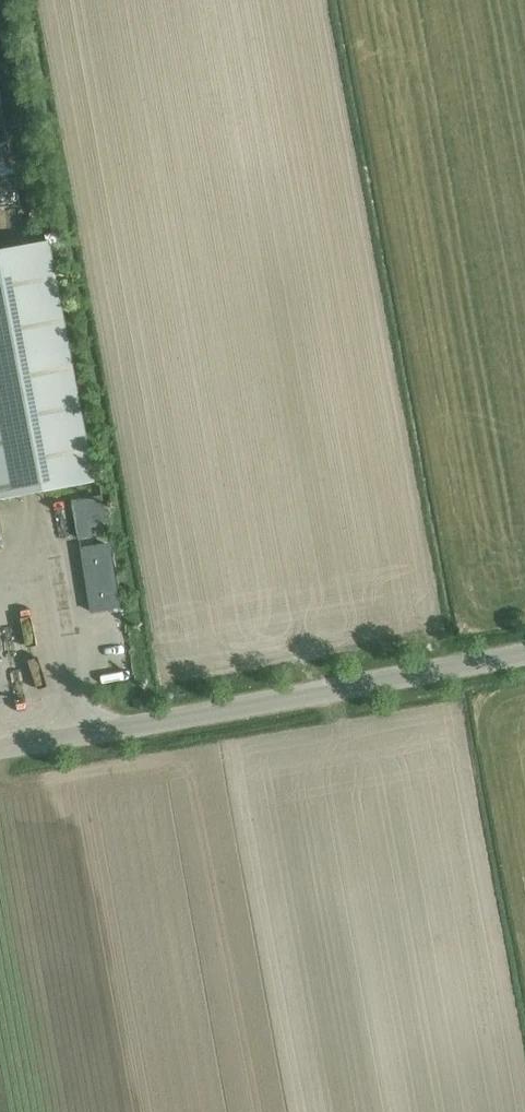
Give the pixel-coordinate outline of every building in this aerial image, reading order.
[(101,495),(72,501),(79,541),(94,538),(92,528),(107,525),(101,495)] [(107,544),(82,548),(92,611),(117,607),(107,544)]
